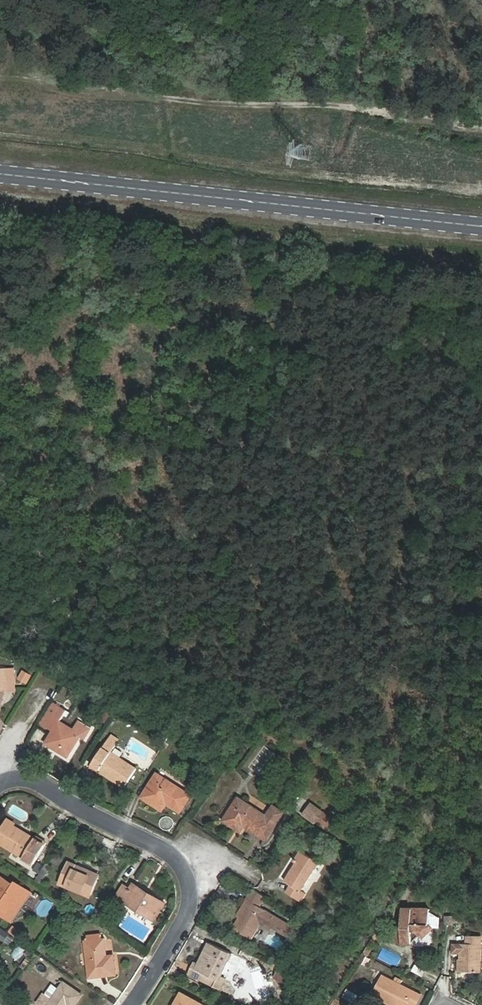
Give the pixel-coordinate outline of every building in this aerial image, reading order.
[(16,670),(6,670),(6,686),(7,690),(17,689),(16,670)] [(24,671),(19,679),(26,683),(30,675),(24,671)] [(39,721),(48,727),(55,715),(60,718),(63,714),(49,705),(39,721)] [(46,744),(68,757),(81,736),(85,738),(90,730),(80,723),(74,732),(58,722),(60,718),(55,715),(48,727),(54,731),(46,744)] [(91,766),(124,788),(137,769),(111,753),(119,741),(111,736),(91,766)] [(245,750),(252,744),(248,740),(242,746),(245,750)] [(142,798),(158,808),(163,801),(180,813),(191,796),(157,774),(142,798)] [(267,817),(239,798),(224,821),(237,830),(241,824),(266,840),(284,813),(274,806),(267,817)] [(311,803),(307,809),(319,818),(324,812),(311,803)] [(319,818),(307,809),(302,815),(315,824),(319,818)] [(35,839),(14,826),(16,824),(7,819),(0,831),(0,844),(24,858),(23,859),(33,866),(47,843),(36,837),(35,839)] [(302,851),(295,861),(297,863),(285,882),(291,886),(287,893),(302,902),(306,895),(301,892),(320,862),(302,851)] [(44,862),(36,880),(42,882),(50,865),(44,862)] [(90,872),(88,876),(68,867),(60,884),(90,897),(99,876),(90,872)] [(31,893),(16,883),(14,886),(0,876),(0,877),(0,894),(0,914),(12,922),(31,893)] [(151,895),(149,897),(132,887),(130,889),(124,885),(117,897),(155,921),(166,904),(151,895)] [(252,940),(267,910),(248,900),(239,918),(240,919),(234,930),(252,940)] [(413,936),(417,941),(419,944),(431,934),(427,928),(428,914),(400,913),(399,932),(393,932),(392,947),(409,948),(409,947),(409,936),(413,936)] [(11,925),(7,933),(17,939),(22,931),(11,925)] [(15,937),(0,929),(0,940),(11,945),(15,937)] [(113,956),(107,957),(104,938),(102,939),(101,935),(87,936),(88,940),(86,940),(90,978),(116,975),(113,956)] [(409,947),(417,941),(413,936),(409,936),(409,947)] [(463,977),(481,977),(481,975),(481,940),(467,941),(468,949),(462,949),(463,966),(463,977)] [(209,943),(199,964),(195,962),(189,974),(221,989),(225,979),(221,977),(228,961),(232,954),(209,943)] [(35,959),(32,966),(47,973),(50,967),(35,959)] [(221,977),(225,979),(233,963),(228,961),(221,977)] [(282,967),(276,978),(289,987),(296,976),(282,967)] [(392,1004),(418,1004),(421,999),(384,980),(374,999),(386,1004),(390,1004),(392,1004)] [(82,995),(64,983),(59,991),(52,1001),(44,996),(38,1004),(40,1004),(75,1004),(82,995)] [(52,986),(44,996),(52,1001),(59,991),(52,986)] [(360,997),(346,990),(342,997),(356,1004),(360,997)] [(182,994),(176,1004),(202,1004),(182,994)]
